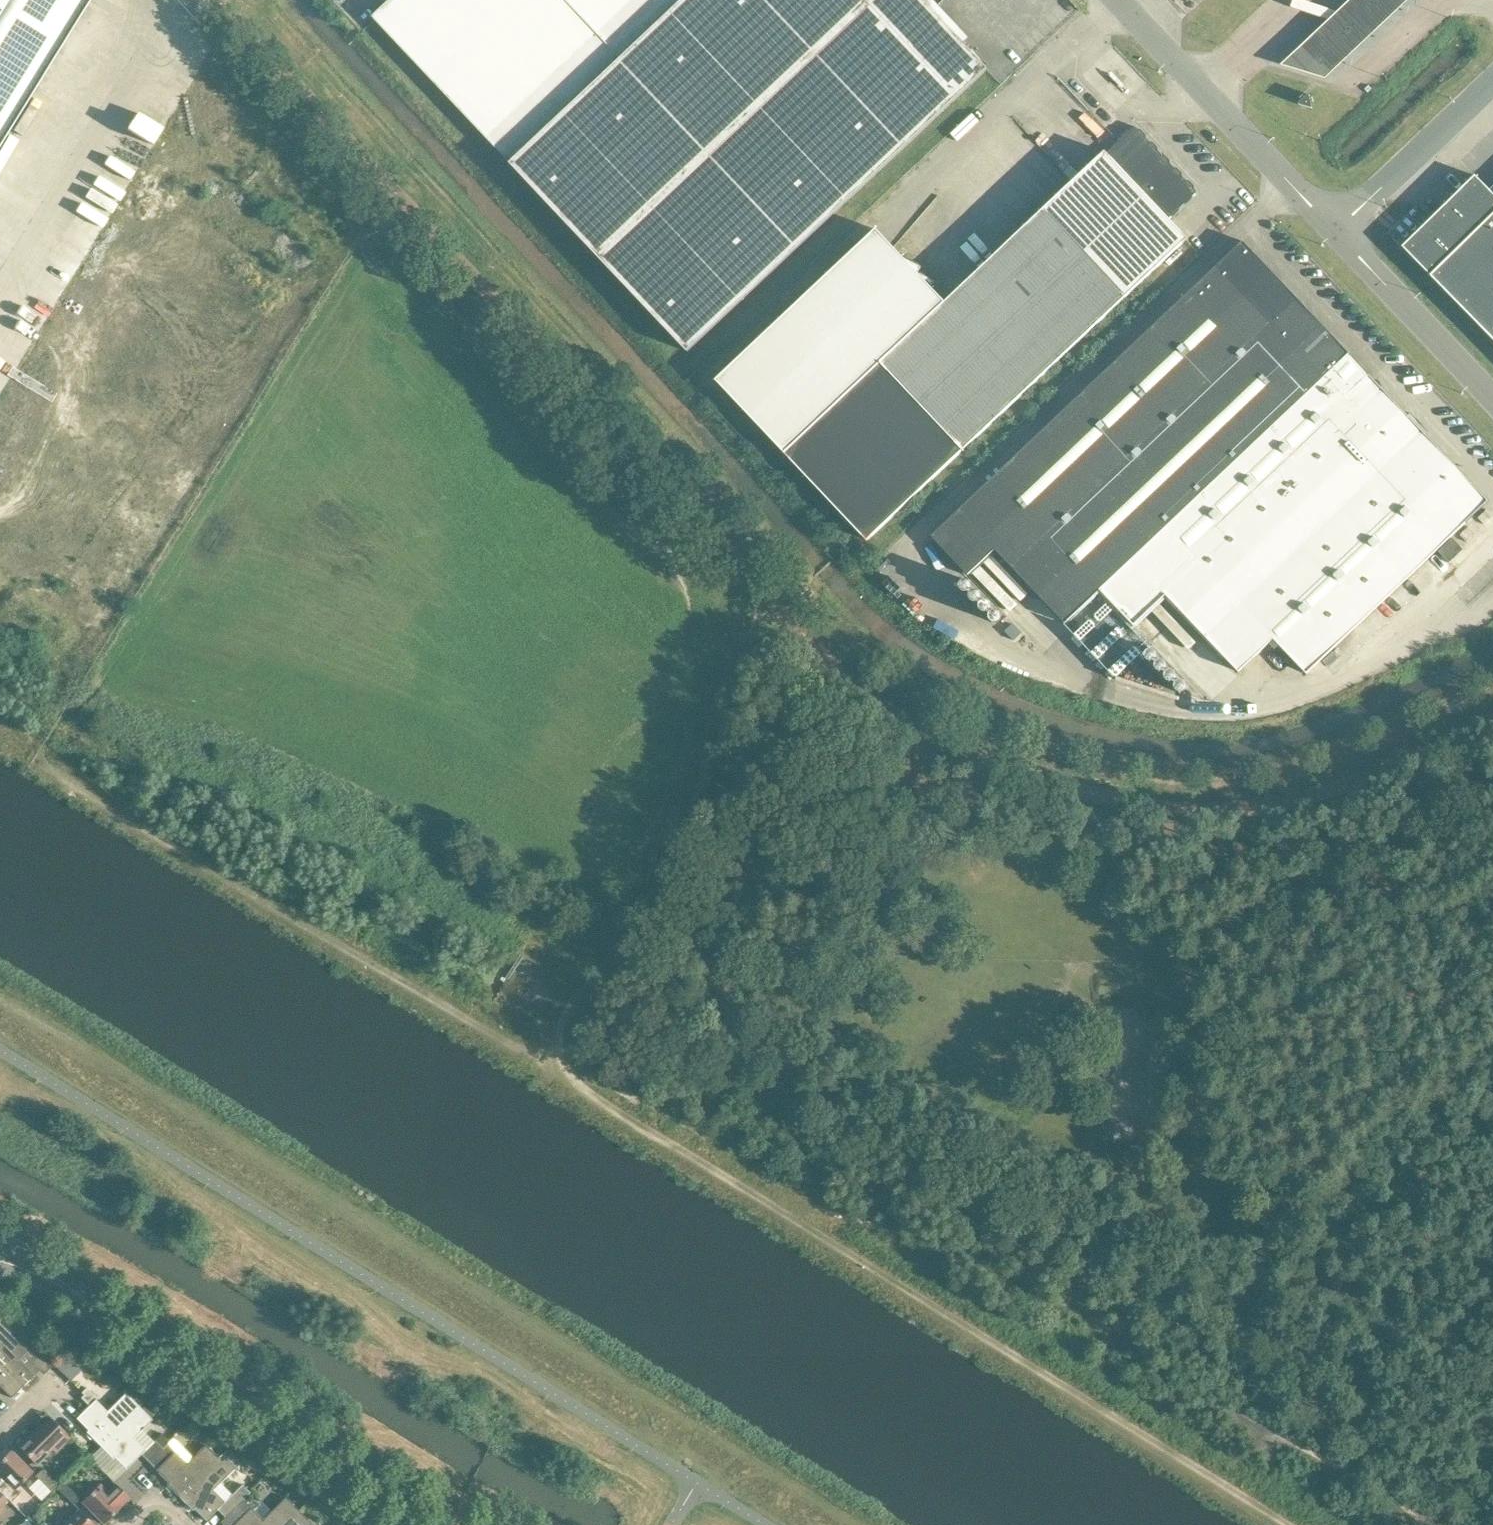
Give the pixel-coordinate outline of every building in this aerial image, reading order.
[(90,0),(0,0),(0,145),(90,0)] [(373,17),(375,20),(511,164),(688,352),(988,69),(923,0),(391,0),(373,17)] [(1299,104),(1312,108),(1309,95),(1308,94),(1299,104)] [(1174,167),(1170,163),(1170,160),(1165,155),(1162,155),(1158,151),(1158,150),(1158,148),(1153,142),(1150,142),(1146,138),(1146,137),(1146,135),(1141,129),(1138,129),(1135,126),(1131,130),(1130,130),(1130,131),(1128,131),(1122,136),(1122,138),(1122,139),(1107,153),(1105,152),(945,302),(932,288),(935,281),(918,273),(921,267),(904,259),(876,229),(716,380),(867,541),(1188,239),(1169,219),(1171,216),(1172,216),(1171,216),(1174,216),(1179,211),(1180,209),(1180,208),(1184,204),(1187,204),(1192,199),(1192,196),(1193,196),(1197,192),(1195,189),(1194,189),(1194,186),(1189,181),(1187,181),(1187,180),(1186,180),(1183,176),(1182,176),(1182,173),(1177,168),(1175,168),(1174,167)] [(1402,247),(1492,340),(1492,194),(1489,190),(1475,175),(1402,247)] [(1243,241),(931,536),(968,575),(995,549),(1065,624),(1100,590),(1350,354),(1243,241)] [(1350,354),(1100,590),(1134,625),(1166,595),(1239,672),(1274,639),(1307,673),(1466,523),(1489,501),(1485,496),(1484,496),(1350,354)] [(1453,538),(1439,551),(1449,563),(1464,550),(1453,538)] [(960,586),(960,587),(960,588),(960,589),(961,589),(961,590),(962,591),(962,592),(963,592),(964,592),(964,593),(965,593),(966,593),(967,593),(968,593),(969,592),(970,592),(970,591),(971,591),(971,590),(971,589),(972,589),(972,588),(972,587),(972,586),(972,585),(971,585),(971,584),(971,583),(970,583),(970,582),(969,582),(968,581),(967,581),(966,581),(965,581),(964,581),(964,582),(963,582),(962,582),(962,583),(961,584),(960,585),(960,586)] [(981,598),(981,597),(981,596),(981,595),(980,594),(980,593),(979,593),(979,592),(978,592),(977,591),(976,591),(975,591),(974,591),(973,592),(972,592),(971,593),(970,594),(970,595),(969,596),(969,597),(969,598),(970,599),(970,600),(971,601),(972,602),(973,602),(974,603),(975,603),(976,603),(977,603),(978,602),(979,602),(979,601),(980,601),(980,600),(981,599),(981,598)] [(979,606),(979,607),(979,608),(979,609),(979,610),(980,610),(980,611),(981,611),(981,612),(982,612),(983,612),(983,613),(984,613),(985,613),(986,613),(987,612),(988,612),(988,611),(989,611),(989,610),(990,610),(990,609),(990,608),(990,607),(990,606),(990,605),(990,604),(989,603),(988,602),(987,601),(986,601),(985,601),(984,601),(983,601),(982,601),(982,602),(981,602),(980,603),(979,604),(979,605),(979,606)] [(1000,617),(1000,616),(1000,615),(1000,614),(999,614),(999,613),(998,613),(998,612),(997,612),(997,611),(996,611),(995,611),(994,611),(993,611),(992,611),(991,612),(990,612),(990,613),(989,613),(989,614),(989,615),(988,616),(988,617),(988,618),(989,618),(989,619),(989,620),(990,621),(991,622),(992,622),(993,622),(993,623),(994,623),(995,623),(996,622),(997,622),(998,622),(998,621),(999,621),(999,620),(1000,619),(1000,618),(1000,617)] [(1145,655),(1145,656),(1145,657),(1146,658),(1146,659),(1147,660),(1148,661),(1149,661),(1150,662),(1151,662),(1152,662),(1153,662),(1153,661),(1154,661),(1155,661),(1155,660),(1156,660),(1156,659),(1157,658),(1157,657),(1157,656),(1157,655),(1157,654),(1157,653),(1156,653),(1156,652),(1155,652),(1155,651),(1154,651),(1154,650),(1153,650),(1152,650),(1151,650),(1150,650),(1149,650),(1148,651),(1147,651),(1147,652),(1146,652),(1146,653),(1146,654),(1145,654),(1145,655)] [(1167,667),(1167,666),(1167,665),(1166,664),(1166,663),(1165,662),(1164,661),(1163,661),(1162,660),(1161,660),(1160,660),(1159,660),(1159,661),(1158,661),(1157,661),(1157,662),(1156,662),(1156,663),(1155,664),(1155,665),(1155,666),(1155,667),(1155,668),(1155,669),(1156,669),(1156,670),(1157,670),(1157,671),(1158,671),(1158,672),(1159,672),(1160,672),(1161,672),(1162,672),(1163,672),(1164,671),(1165,671),(1165,670),(1166,670),(1166,669),(1166,668),(1167,667)] [(1165,675),(1165,676),(1165,677),(1165,678),(1166,679),(1166,680),(1167,680),(1167,681),(1168,681),(1169,682),(1170,682),(1171,682),(1172,682),(1173,682),(1173,681),(1174,681),(1175,680),(1176,679),(1176,678),(1177,678),(1177,677),(1177,676),(1177,675),(1177,674),(1176,673),(1176,672),(1175,672),(1175,671),(1174,671),(1173,670),(1172,670),(1171,670),(1170,670),(1169,670),(1168,670),(1168,671),(1167,671),(1167,672),(1166,672),(1166,673),(1165,673),(1165,674),(1165,675)] [(1174,685),(1174,687),(1174,688),(1174,689),(1175,690),(1175,691),(1176,691),(1177,692),(1178,692),(1179,692),(1180,692),(1181,692),(1182,692),(1183,691),(1184,691),(1185,690),(1185,689),(1185,688),(1186,687),(1185,685),(1185,684),(1185,683),(1184,683),(1183,682),(1182,681),(1181,681),(1180,681),(1179,681),(1178,681),(1177,681),(1176,682),(1175,683),(1174,684),(1174,685)] [(0,1320),(0,1364),(22,1386),(34,1375),(19,1359),(23,1355),(29,1362),(39,1352),(4,1316),(0,1320)] [(22,1386),(0,1364),(0,1387),(11,1398),(22,1386)] [(86,1432),(99,1445),(139,1406),(126,1393),(107,1411),(95,1400),(97,1399),(86,1388),(81,1393),(83,1395),(81,1398),(89,1406),(76,1418),(88,1430),(86,1432)] [(149,1401),(141,1409),(149,1417),(158,1409),(149,1401)] [(126,1469),(139,1456),(140,1455),(148,1463),(154,1457),(154,1456),(162,1448),(155,1440),(146,1448),(135,1437),(143,1429),(152,1420),(149,1417),(141,1409),(139,1406),(99,1445),(112,1459),(114,1457),(126,1469)] [(40,1425),(18,1447),(35,1464),(52,1448),(56,1452),(70,1438),(57,1426),(50,1418),(49,1417),(48,1418),(40,1425)] [(154,1439),(155,1440),(162,1448),(167,1443),(171,1440),(162,1431),(154,1439)] [(148,1463),(155,1470),(167,1482),(166,1484),(179,1497),(218,1458),(218,1457),(205,1445),(186,1463),(167,1443),(162,1448),(154,1456),(154,1457),(148,1463)] [(8,1499),(11,1502),(11,1501),(19,1493),(15,1489),(32,1473),(10,1450),(0,1461),(0,1474),(0,1475),(0,1491),(8,1499)] [(224,1518),(234,1508),(242,1500),(251,1492),(243,1483),(224,1501),(213,1490),(236,1467),(222,1453),(218,1457),(218,1458),(179,1497),(192,1511),(194,1509),(205,1521),(217,1510),(224,1518)] [(41,1470),(35,1476),(43,1484),(49,1478),(41,1470)] [(43,1484),(51,1492),(57,1487),(49,1478),(43,1484)] [(56,1488),(65,1496),(71,1490),(63,1482),(56,1488)] [(99,1484),(82,1501),(104,1524),(121,1507),(120,1506),(129,1498),(115,1484),(107,1493),(99,1484)] [(71,1490),(65,1496),(73,1505),(79,1498),(71,1490)] [(298,1511),(285,1497),(262,1520),(250,1508),(242,1500),(234,1508),(242,1516),(233,1524),(284,1524),(298,1511)] [(79,1510),(64,1524),(94,1524),(79,1510)] [(311,1524),(298,1511),(284,1524),(310,1524),(311,1524)]
